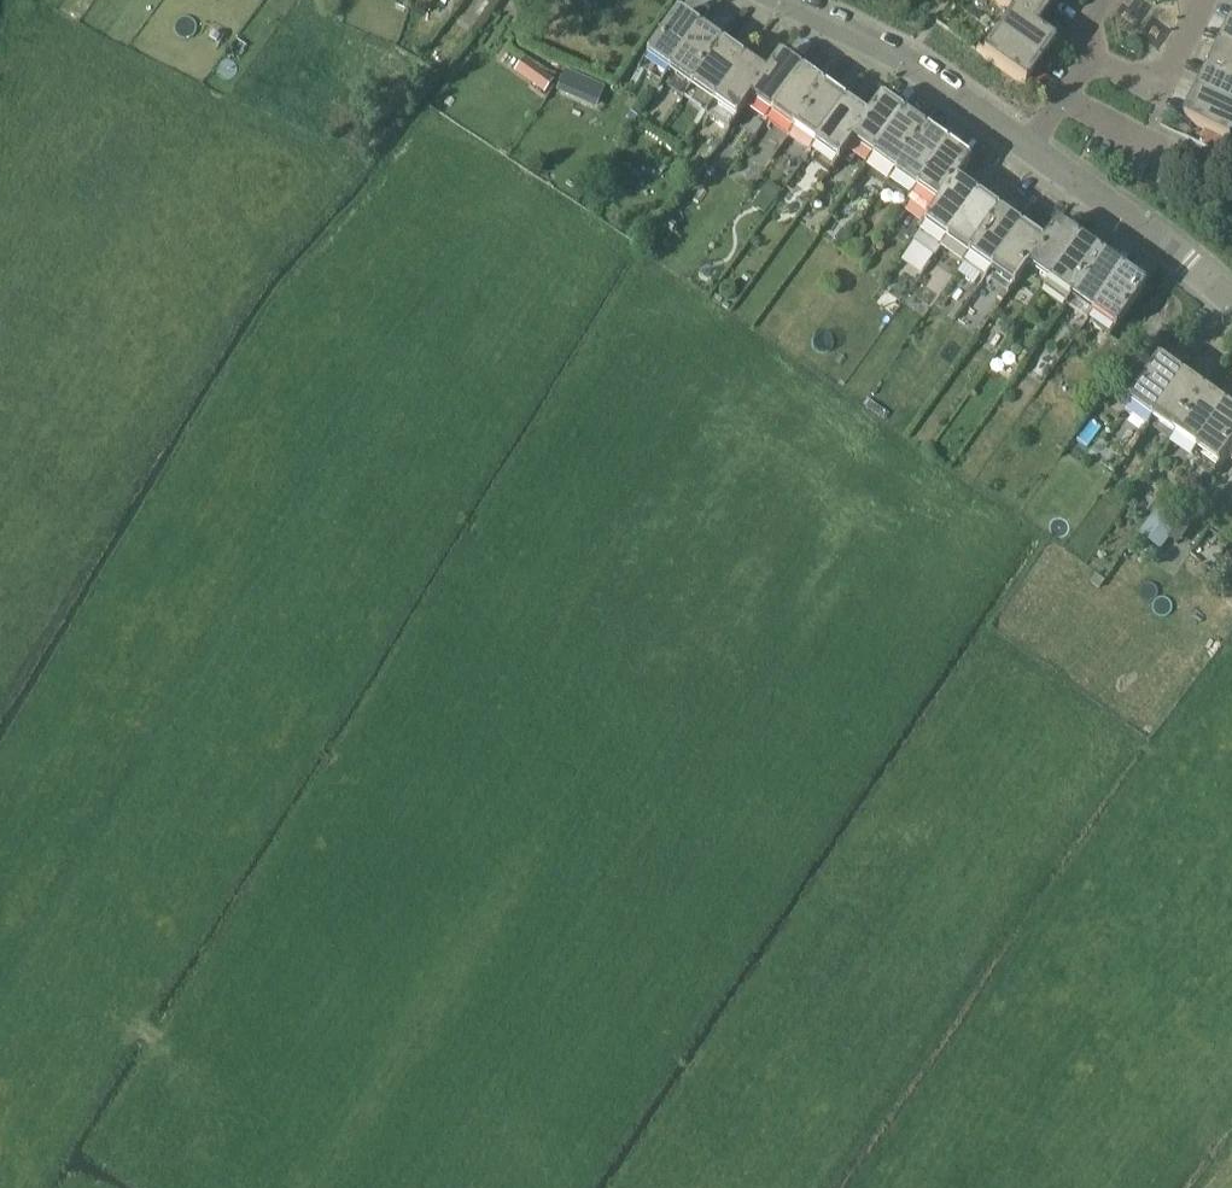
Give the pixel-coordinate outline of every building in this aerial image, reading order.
[(992,1),(992,2),(1005,11),(1011,16),(1034,32),(1035,30),(1047,14),(1048,11),(1032,0),(990,0),(992,1)] [(1048,11),(1056,0),(1032,0),(1048,11)] [(676,15),(646,57),(647,58),(648,58),(668,73),(698,31),(676,15)] [(1011,16),(997,36),(1039,66),(1055,44),(1035,30),(1034,32),(1011,16)] [(1222,48),(1231,53),(1231,29),(1222,48)] [(698,31),(668,73),(690,89),(720,47),(698,31)] [(990,32),(977,51),(984,55),(983,56),(1025,86),(1039,66),(997,36),(990,32)] [(720,47),(690,89),(713,105),(743,63),(720,47)] [(1210,73),(1231,84),(1231,53),(1222,48),(1210,73)] [(524,58),(515,71),(545,92),(555,79),(524,58)] [(766,79),(750,101),(771,116),(801,74),(778,58),(764,78),(766,79)] [(743,63),(713,105),(736,121),(750,101),(766,79),(764,78),(743,63)] [(566,70),(557,91),(595,107),(604,86),(566,70)] [(1198,97),(1231,114),(1231,84),(1210,73),(1198,97)] [(801,74),(771,116),(793,132),(823,90),(801,74)] [(823,90),(793,132),(815,148),(845,106),(823,90)] [(1187,121),(1207,131),(1231,143),(1231,114),(1198,97),(1187,121)] [(867,122),(852,144),(872,159),(903,117),(879,101),(865,120),(867,122)] [(845,106),(815,148),(837,163),(838,164),(841,159),(852,144),(867,122),(865,120),(845,106)] [(903,117),(872,159),(894,175),(925,133),(903,117)] [(1200,144),(1227,157),(1231,146),(1231,143),(1207,131),(1200,144)] [(925,133),(894,175),(916,190),(947,149),(925,133)] [(947,149),(916,190),(937,205),(953,183),(955,184),(969,165),(947,149)] [(930,215),(923,225),(924,226),(946,241),(977,199),(955,184),(953,183),(937,205),(930,215)] [(977,199),(946,241),(968,257),(999,215),(977,199)] [(999,215),(968,257),(990,272),(1004,253),(1020,230),(999,215)] [(1042,246),(1027,269),(1048,284),(1078,242),(1055,225),(1041,245),(1042,246)] [(1004,253),(990,272),(1012,288),(1013,289),(1021,277),(1027,269),(1042,246),(1041,245),(1020,230),(1004,253)] [(1048,284),(1042,292),(1064,307),(1070,299),(1100,257),(1078,242),(1048,284)] [(1100,257),(1070,299),(1092,315),(1097,307),(1122,273),(1100,257)] [(1097,307),(1092,315),(1114,331),(1115,331),(1145,289),(1122,273),(1097,307)] [(1132,403),(1126,410),(1150,427),(1155,419),(1185,377),(1162,361),(1155,371),(1132,403)] [(1185,377),(1155,419),(1177,435),(1207,393),(1185,377)] [(1207,393),(1177,435),(1199,451),(1229,409),(1207,393)] [(1199,451),(1221,466),(1222,467),(1227,459),(1231,452),(1231,411),(1229,409),(1199,451)] [(1163,501),(1140,534),(1161,550),(1169,540),(1185,517),(1163,501)] [(1188,514),(1179,527),(1187,533),(1197,521),(1188,514)]
